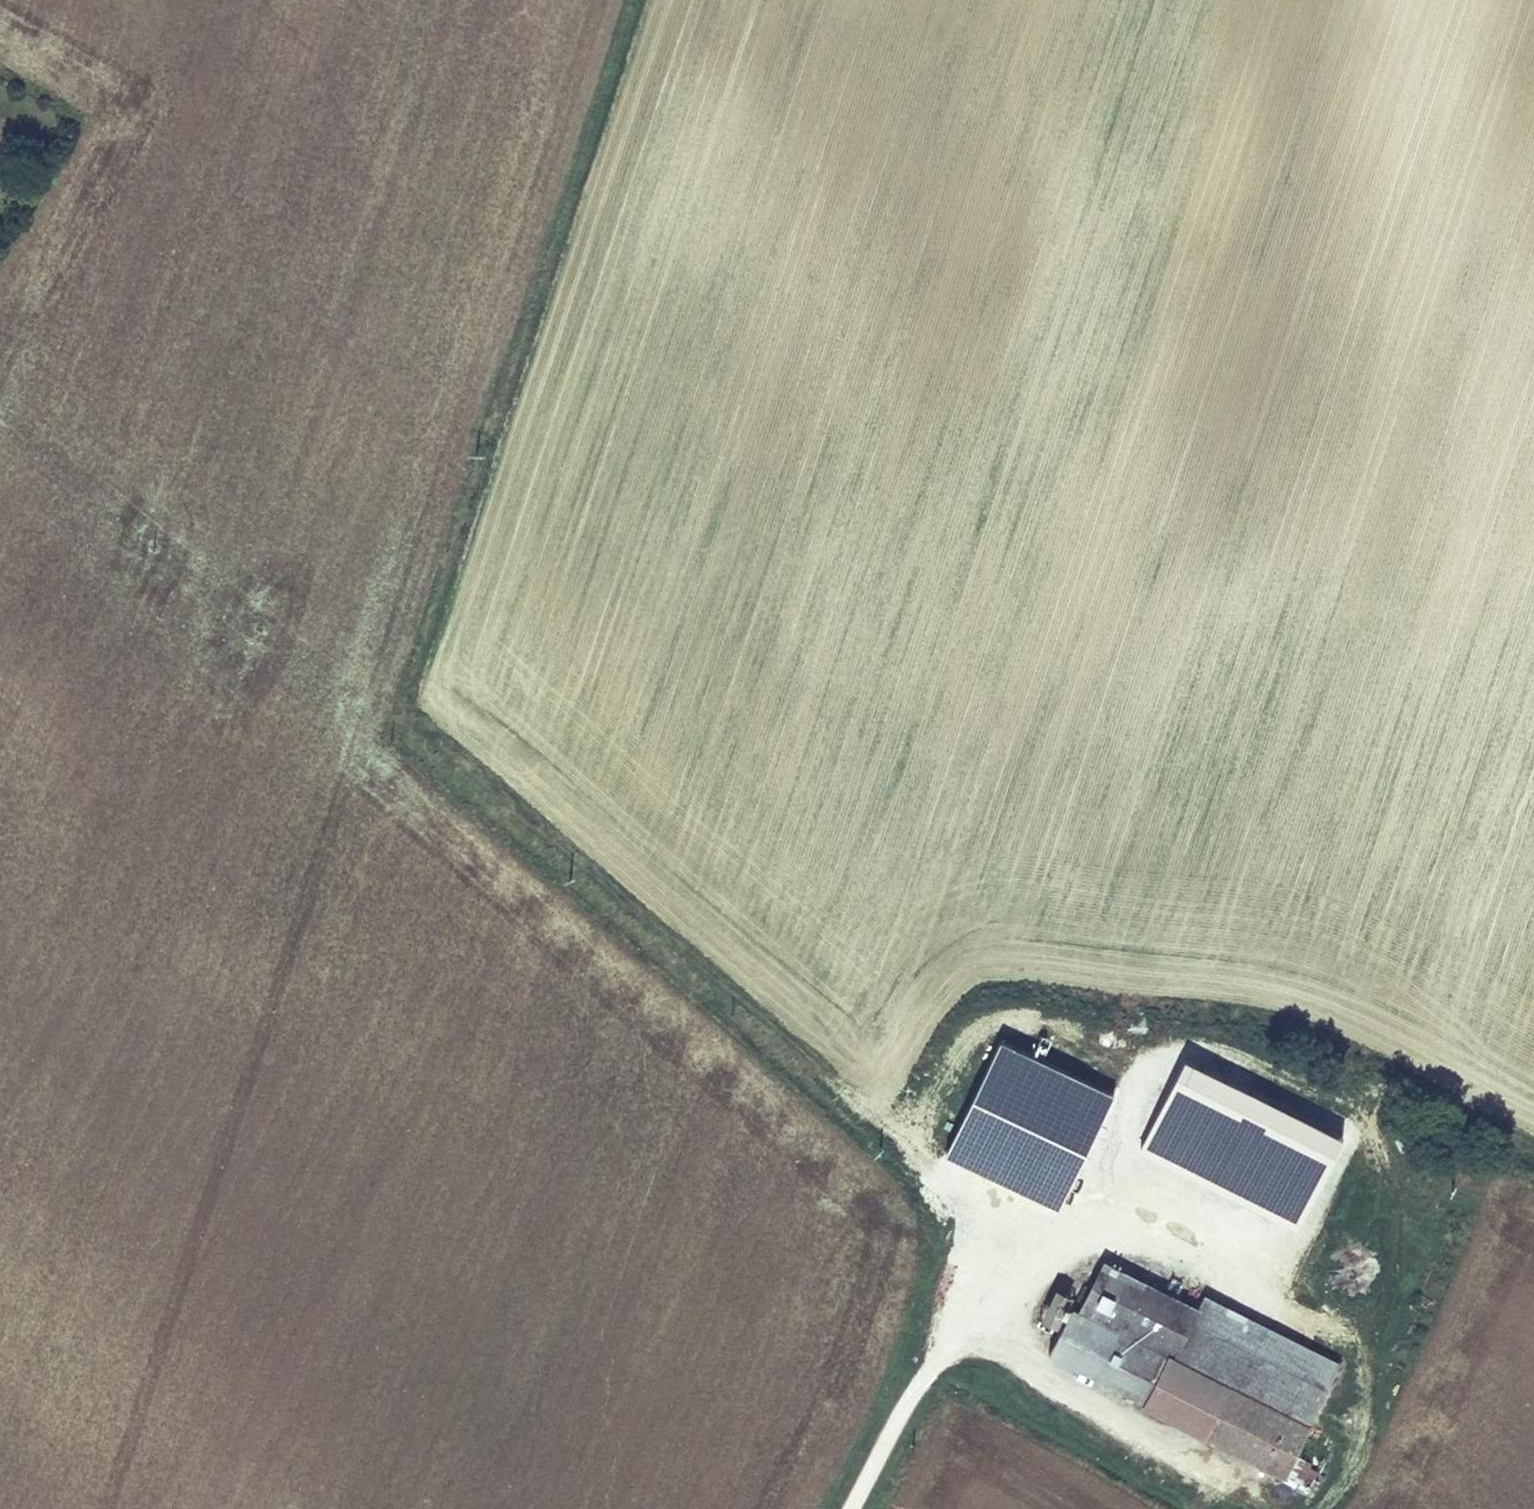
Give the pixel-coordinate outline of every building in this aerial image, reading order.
[(23,167),(16,176),(24,182),(31,173),(23,167)] [(1299,1224),(1347,1127),(1188,1049),(1140,1146),(1299,1224)] [(985,1139),(1030,1155),(1042,1121),(1014,1111),(1022,1088),(987,1075),(971,1122),(989,1128),(985,1139)] [(1110,1262),(1085,1310),(1076,1305),(1065,1327),(1052,1352),(1146,1400),(1171,1353),(1313,1427),(1345,1366),(1207,1294),(1199,1308),(1110,1262)] [(1061,1288),(1045,1317),(1065,1327),(1076,1305),(1080,1298),(1061,1288)] [(1146,1400),(1145,1402),(1287,1476),(1313,1427),(1171,1353),(1146,1400)]
